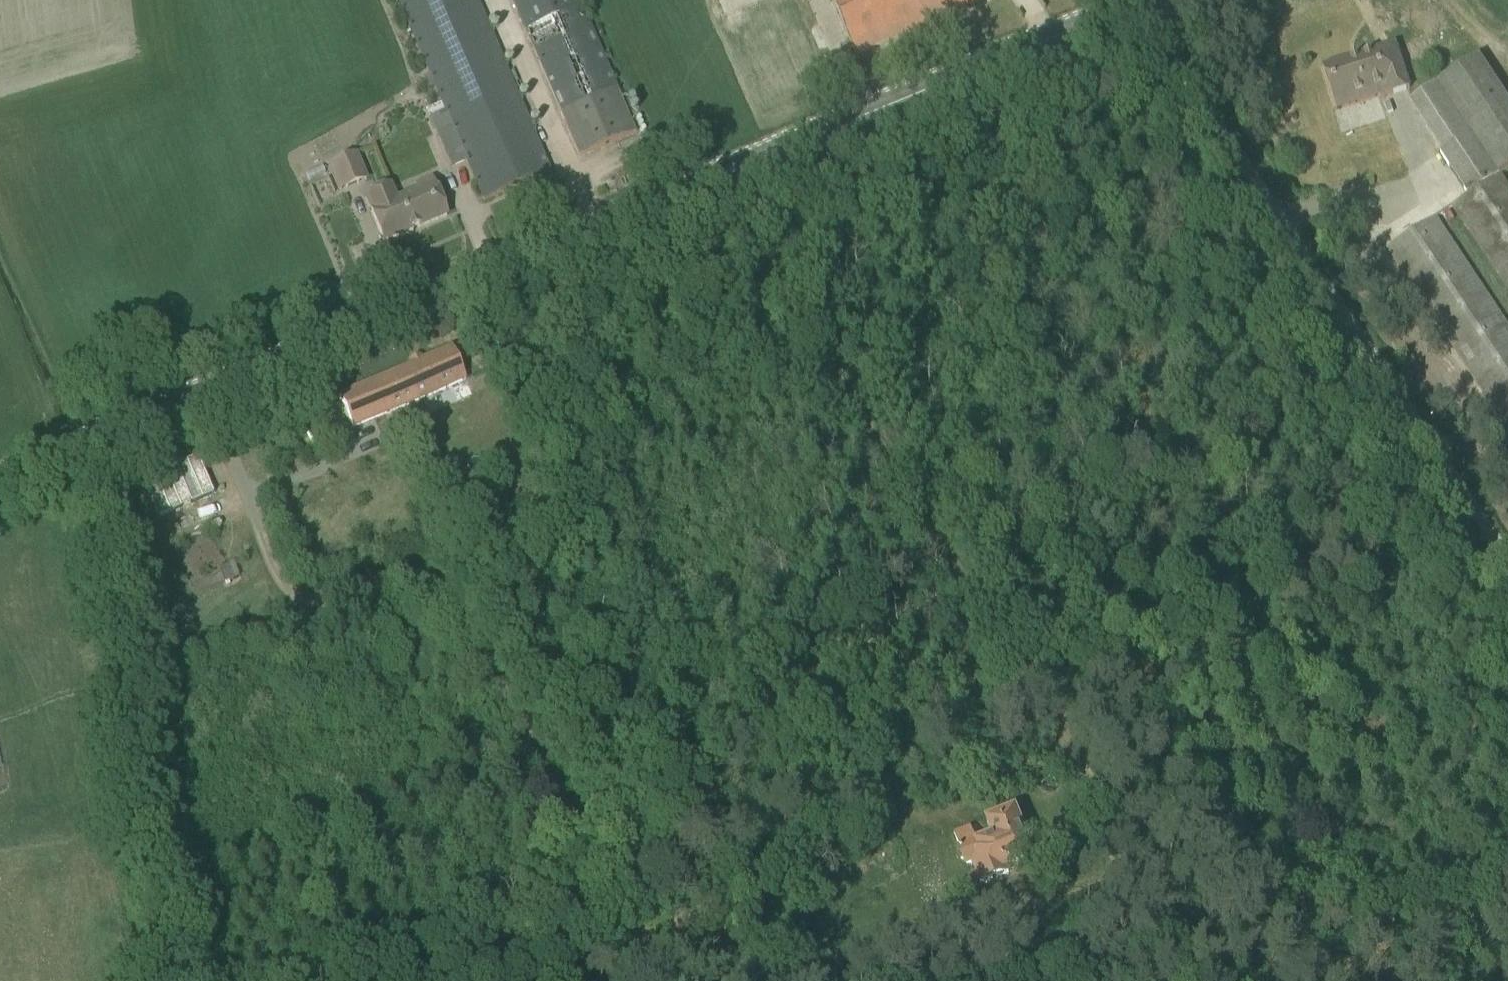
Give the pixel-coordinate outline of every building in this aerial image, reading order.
[(549,175),(476,0),(397,0),(442,105),(427,110),(450,167),(466,162),(483,203),(549,175)] [(633,134),(577,0),(513,0),(580,157),(633,134)] [(980,2),(979,0),(832,0),(855,57),(980,2)] [(1336,111),(1409,90),(1397,46),(1322,68),(1336,111)] [(1242,55),(1235,60),(1242,72),(1249,68),(1242,55)] [(1441,228),(1458,217),(1507,293),(1507,190),(1499,177),(1507,171),(1507,100),(1480,56),(1411,101),(1469,194),(1388,250),(1507,431),(1507,330),(1441,228)] [(1373,146),(1378,163),(1387,160),(1382,143),(1373,146)] [(327,168),(338,194),(368,182),(357,155),(327,168)] [(383,244),(446,218),(430,180),(413,187),(415,191),(396,199),(391,187),(364,198),(383,244)] [(356,430),(466,383),(452,351),(338,400),(356,430)] [(129,476),(142,512),(197,492),(184,456),(129,476)] [(1009,871),(1036,859),(1016,808),(985,820),(990,836),(975,842),(970,827),(953,834),(965,869),(971,866),(979,887),(1010,875),(1009,871)]
